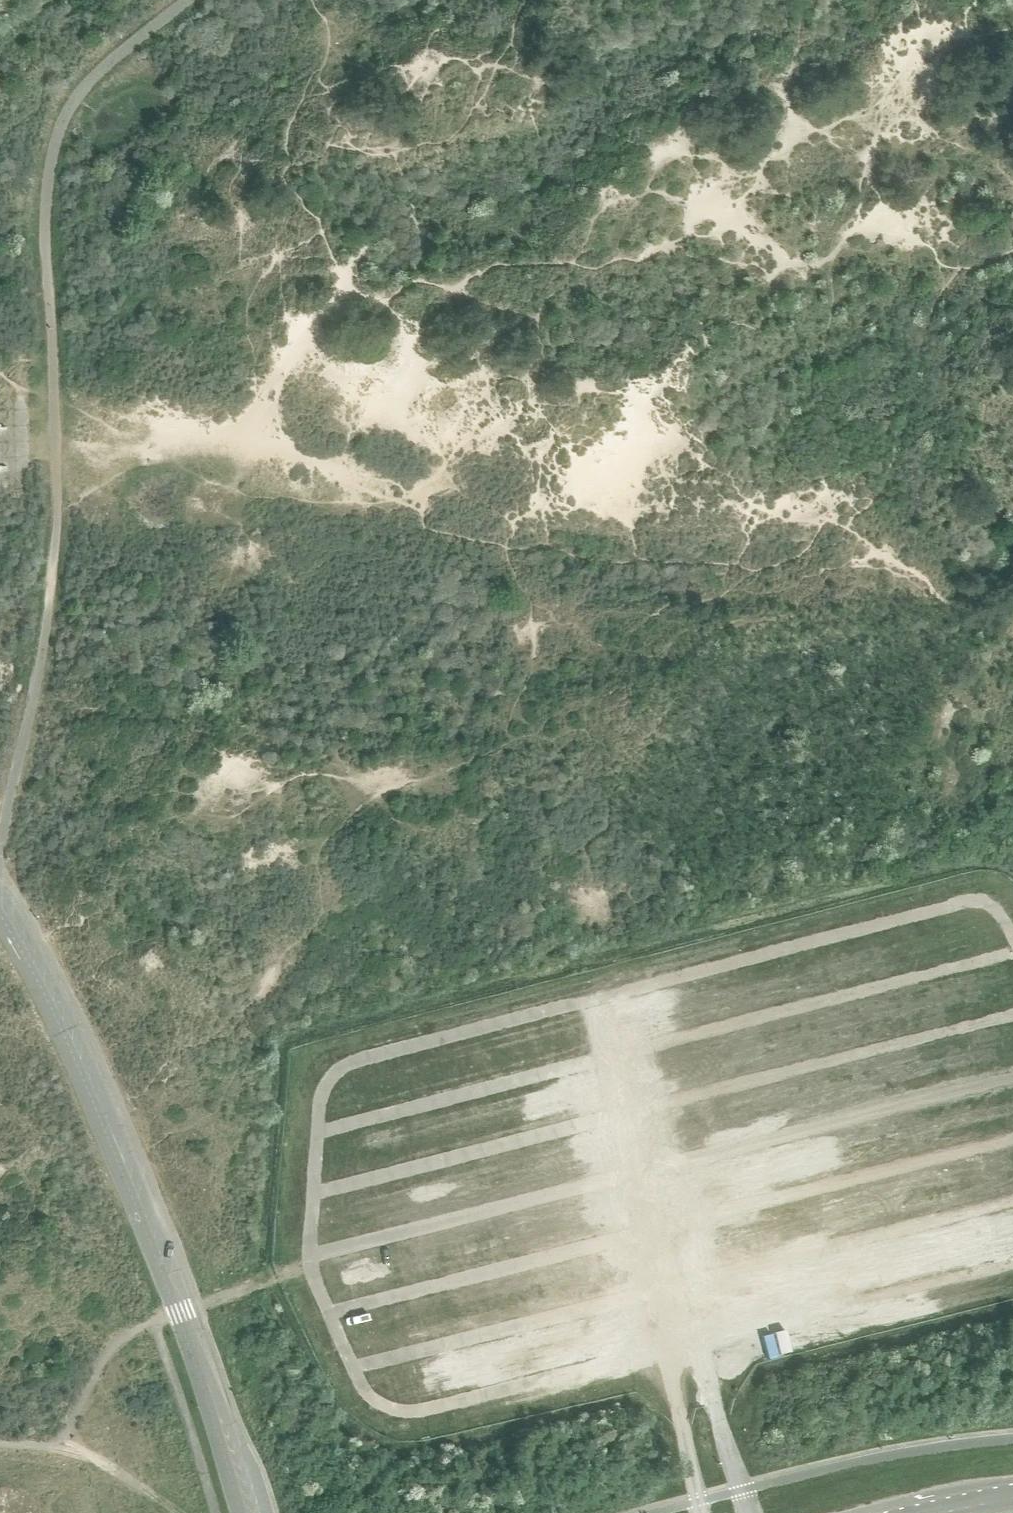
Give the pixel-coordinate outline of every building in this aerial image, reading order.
[(22,362),(20,360),(0,383),(0,387),(22,362)] [(23,512),(25,511),(0,483),(0,487),(23,512)] [(768,1357),(779,1354),(774,1331),(763,1333),(768,1357)]
